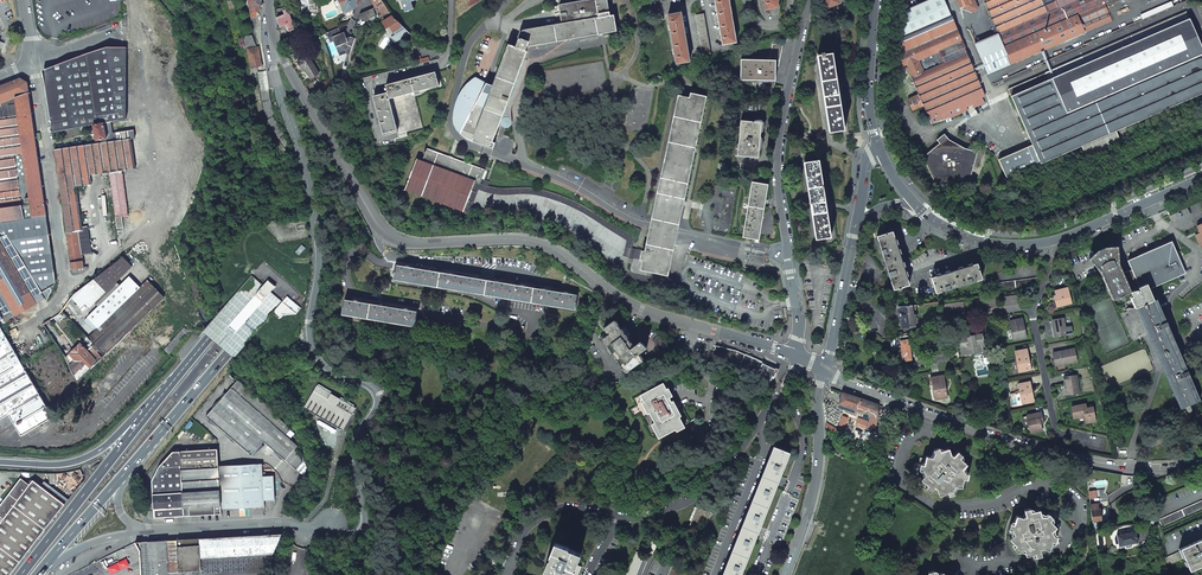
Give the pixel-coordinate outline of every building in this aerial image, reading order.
[(127,9),(141,8),(142,8),(142,0),(127,0),(127,9)] [(251,17),(257,16),(258,12),(260,12),(260,6),(261,6),(261,0),(249,0),(251,17)] [(309,11),(307,11),(307,16),(318,15),(317,0),(308,0),(309,11)] [(338,0),(339,1),(341,6),(341,7),(342,6),(345,14),(347,18),(348,18),(354,15),(354,10),(356,5),(359,6),(361,1),(359,0),(339,0),(338,0)] [(384,16),(390,13),(381,0),(372,0),(375,7),(377,6),(384,16)] [(405,13),(414,9),(412,2),(417,0),(399,0),(399,1),(401,0),(405,13)] [(528,47),(569,40),(616,31),(613,15),(609,16),(606,0),(591,0),(559,6),(562,24),(520,31),(518,38),(519,38),(529,42),(527,46),(528,47)] [(723,45),(736,43),(729,0),(715,0),(723,45)] [(765,10),(779,8),(777,0),(764,0),(765,10)] [(827,8),(828,8),(830,8),(829,7),(837,4),(836,0),(824,0),(827,8)] [(931,124),(984,103),(981,97),(985,96),(944,0),(928,0),(901,12),(898,55),(895,55),(894,64),(898,64),(897,70),(906,66),(918,95),(907,100),(912,110),(923,106),(929,120),(931,124)] [(961,9),(971,12),(978,9),(974,0),(957,0),(961,9)] [(997,34),(1010,64),(1084,32),(1112,21),(1104,4),(1112,0),(982,0),(997,34)] [(1153,10),(1155,14),(1173,7),(1171,2),(1153,10)] [(275,16),(276,18),(285,15),(283,11),(282,7),(275,10),(275,16)] [(373,8),(359,14),(358,19),(361,20),(365,20),(368,19),(376,16),(373,8)] [(285,15),(276,18),(280,27),(286,25),(289,31),(295,29),(287,10),(283,11),(285,15)] [(1201,93),(1201,50),(1186,12),(1008,89),(1011,96),(1032,145),(998,159),(1006,178),(1081,146),(1086,156),(1120,141),(1116,131),(1201,93)] [(668,15),(676,64),(689,62),(681,13),(668,15)] [(696,15),(702,55),(710,53),(703,14),(696,15)] [(394,33),(404,27),(392,16),(383,22),(387,29),(390,27),(394,33)] [(345,62),(352,64),(350,56),(356,38),(351,37),(348,38),(345,32),(342,33),(339,28),(327,33),(329,39),(334,37),(340,50),(344,48),(347,55),(345,62)] [(974,43),(987,74),(1010,64),(997,34),(974,43)] [(248,49),(251,68),(262,67),(258,47),(257,48),(252,36),(245,37),(248,49)] [(238,39),(241,50),(248,49),(245,37),(238,39)] [(516,47),(509,44),(501,64),(499,70),(492,89),(490,88),(491,85),(487,84),(487,83),(475,77),(469,84),(467,87),(465,90),(461,97),(459,102),(457,108),(455,116),(455,120),(456,125),(457,129),(459,132),(462,135),(464,138),(468,140),(482,146),(483,145),(493,148),(495,143),(493,142),(524,59),(527,51),(526,51),(527,46),(529,42),(519,38),(516,47)] [(569,40),(528,47),(527,46),(526,51),(527,51),(524,59),(525,60),(528,60),(533,60),(538,60),(543,58),(547,56),(569,40)] [(809,45),(811,55),(815,54),(821,53),(821,54),(824,54),(823,43),(809,45)] [(741,59),(740,80),(765,81),(764,84),(774,86),(783,44),(772,44),(769,60),(741,59)] [(44,75),(52,132),(88,126),(104,123),(111,122),(126,119),(126,111),(126,80),(127,48),(108,47),(87,54),(48,69),(44,75)] [(817,55),(829,133),(845,130),(832,53),(817,55)] [(305,68),(311,79),(319,74),(308,56),(298,62),(303,70),(305,68)] [(499,70),(501,64),(492,60),(489,66),(499,70)] [(258,72),(262,101),(270,100),(265,71),(258,72)] [(177,72),(168,72),(169,91),(178,91),(177,72)] [(387,93),(389,99),(414,92),(439,86),(435,72),(385,85),(387,93)] [(29,93),(27,83),(21,79),(0,87),(0,222),(46,216),(29,93)] [(137,81),(126,80),(126,111),(135,109),(137,81)] [(397,130),(398,135),(423,129),(414,92),(389,99),(397,130)] [(374,96),(383,134),(397,130),(389,99),(387,93),(374,96)] [(643,260),(641,270),(667,275),(677,231),(706,97),(690,93),(689,98),(678,95),(650,225),(645,252),(643,260)] [(761,105),(773,108),(775,100),(763,97),(761,105)] [(179,99),(162,102),(164,118),(181,115),(179,99)] [(263,102),(267,119),(275,116),(270,100),(263,102)] [(126,111),(126,119),(145,117),(144,108),(135,109),(126,111)] [(273,117),(268,120),(279,139),(284,147),(288,144),(283,136),(284,136),(273,117)] [(741,121),(737,156),(758,158),(762,123),(741,121)] [(107,139),(107,142),(131,139),(135,138),(134,130),(113,133),(111,122),(104,123),(107,139)] [(88,126),(91,142),(107,139),(104,123),(88,126)] [(934,182),(970,179),(977,152),(964,148),(948,140),(944,134),(937,140),(939,144),(924,156),(922,157),(934,182)] [(81,222),(76,187),(91,185),(90,175),(109,173),(122,171),(123,171),(124,175),(136,174),(131,139),(107,142),(55,150),(71,263),(82,262),(81,256),(91,254),(87,226),(89,226),(88,221),(81,222)] [(267,139),(263,142),(265,144),(269,151),(271,159),(279,157),(277,149),(270,141),(269,142),(267,139)] [(417,160),(405,189),(470,212),(478,190),(480,184),(485,170),(427,148),(422,161),(417,160)] [(272,162),(274,171),(279,170),(279,172),(287,171),(285,160),(272,162)] [(803,162),(815,239),(831,237),(819,160),(803,162)] [(122,171),(109,173),(117,229),(123,228),(122,218),(128,217),(122,171)] [(607,175),(603,183),(615,190),(620,182),(607,175)] [(752,182),(742,237),(759,240),(765,199),(768,185),(752,182)] [(480,184),(478,190),(481,191),(485,192),(491,194),(499,195),(502,195),(512,195),(520,194),(524,194),(531,195),(535,195),(544,197),(555,200),(560,202),(569,206),(573,208),(575,209),(585,214),(588,216),(611,231),(627,240),(625,247),(623,256),(643,260),(645,252),(632,249),(634,237),(612,223),(588,209),(580,204),(578,203),(577,203),(569,199),(559,195),(551,193),(542,190),(535,189),(530,188),(523,188),(507,189),(499,189),(495,188),(488,187),(480,184)] [(45,299),(47,302),(56,282),(46,216),(0,222),(0,234),(1,237),(7,234),(45,299)] [(892,232),(877,236),(894,289),(898,288),(899,290),(901,289),(900,287),(909,285),(892,232)] [(2,329),(8,325),(6,322),(45,299),(7,234),(1,237),(0,238),(0,314),(3,319),(0,321),(0,325),(2,329)] [(1166,244),(1127,261),(1131,270),(1122,274),(1118,265),(1117,247),(1108,247),(1108,248),(1105,248),(1101,250),(1098,252),(1095,254),(1095,253),(1089,259),(1100,271),(1112,300),(1121,297),(1121,300),(1122,300),(1123,300),(1124,299),(1123,296),(1130,293),(1132,297),(1135,296),(1139,306),(1136,307),(1180,409),(1195,402),(1183,375),(1187,373),(1186,370),(1182,372),(1175,357),(1178,353),(1173,349),(1172,350),(1163,328),(1168,326),(1156,298),(1153,300),(1148,289),(1185,273),(1171,241),(1170,242),(1170,240),(1165,242),(1166,244)] [(82,298),(90,307),(95,303),(100,297),(117,282),(159,241),(142,242),(75,294),(72,297),(78,303),(82,298)] [(302,246),(296,252),(299,254),(305,248),(302,246)] [(105,356),(162,302),(161,301),(184,278),(185,278),(186,277),(177,251),(140,287),(99,328),(95,331),(89,338),(94,345),(105,356)] [(71,263),(72,274),(83,273),(88,269),(87,267),(83,268),(82,262),(71,263)] [(977,264),(931,278),(936,293),(981,279),(977,264)] [(395,269),(394,280),(575,310),(577,296),(567,294),(568,293),(564,292),(564,293),(546,290),(546,289),(543,289),(542,290),(524,287),(524,285),(521,285),(521,286),(499,282),(499,281),(496,281),(496,282),(493,281),(495,268),(482,266),(480,279),(478,279),(478,278),(474,277),(474,278),(452,275),(453,274),(449,273),(449,274),(431,271),(431,270),(428,269),(427,270),(409,267),(409,266),(406,266),(406,267),(396,265),(395,269)] [(99,328),(140,287),(129,276),(120,285),(98,306),(88,317),(99,328)] [(1039,278),(998,283),(999,292),(1036,288),(1039,278)] [(98,306),(120,285),(117,282),(100,297),(95,303),(98,306)] [(1054,296),(1056,304),(1070,299),(1067,287),(1055,291),(1056,296),(1054,296)] [(1003,297),(1004,305),(1020,303),(1019,295),(1003,297)] [(1132,297),(1130,297),(1134,308),(1136,307),(1139,306),(1135,296),(1132,297)] [(975,301),(976,308),(996,306),(995,298),(975,301)] [(345,300),(342,314),(415,326),(417,312),(407,311),(408,309),(404,309),(404,310),(383,306),(383,305),(379,305),(379,306),(357,302),(358,301),(354,300),(354,302),(345,300)] [(944,308),(945,312),(964,310),(964,302),(944,305),(944,308)] [(898,307),(901,328),(915,326),(915,323),(918,323),(917,318),(915,318),(915,315),(913,315),(912,305),(898,307)] [(189,325),(196,319),(191,314),(184,321),(189,325)] [(84,320),(95,331),(99,328),(88,317),(84,320)] [(1052,320),(1055,337),(1066,335),(1063,318),(1052,320)] [(1009,321),(1013,340),(1026,337),(1022,319),(1009,321)] [(609,334),(603,338),(608,346),(627,372),(643,360),(638,353),(647,348),(640,341),(633,346),(614,320),(604,328),(607,333),(608,332),(609,334)] [(14,424),(8,415),(9,415),(22,436),(53,418),(2,329),(0,325),(0,432),(14,424)] [(902,337),(896,338),(897,342),(898,347),(901,346),(902,357),(903,361),(911,360),(911,354),(912,354),(912,351),(910,351),(908,336),(907,336),(906,334),(902,334),(902,337)] [(960,347),(961,355),(972,353),(973,357),(983,355),(982,351),(988,350),(987,340),(983,340),(982,334),(959,338),(960,347)] [(659,335),(652,341),(656,344),(663,355),(670,350),(662,338),(659,335)] [(86,363),(92,369),(105,356),(94,345),(87,351),(80,343),(69,354),(76,361),(70,367),(73,375),(86,363)] [(716,346),(712,355),(756,375),(755,377),(762,380),(761,382),(768,385),(772,377),(774,378),(778,369),(736,351),(716,346)] [(1015,352),(1019,372),(1030,370),(1026,349),(1015,352)] [(1052,353),(1055,366),(1076,361),(1074,349),(1052,353)] [(933,384),(935,399),(947,397),(943,376),(930,378),(931,385),(933,384)] [(1064,377),(1066,395),(1079,393),(1076,376),(1064,377)] [(264,442),(296,470),(301,464),(301,453),(295,449),(298,446),(290,439),(286,435),(289,431),(291,429),(271,411),(272,410),(241,383),(237,381),(206,417),(252,456),(264,442)] [(1018,384),(1022,403),(1033,401),(1029,382),(1018,384)] [(653,423),(661,437),(684,425),(689,422),(680,404),(670,400),(669,398),(671,397),(663,383),(640,395),(655,422),(653,423)] [(304,407),(343,429),(356,408),(317,385),(304,407)] [(843,393),(842,393),(838,404),(871,415),(867,430),(877,433),(879,405),(843,393)] [(1084,416),(1086,423),(1095,421),(1092,407),(1086,408),(1085,404),(1071,407),(1073,418),(1084,416)] [(1029,428),(1030,433),(1042,430),(1039,419),(1042,418),(1041,412),(1027,415),(1027,416),(1029,428)] [(837,429),(826,422),(826,429),(840,438),(848,418),(842,416),(837,429)] [(868,423),(858,419),(855,426),(865,430),(868,423)] [(838,444),(833,453),(839,456),(843,447),(838,444)] [(724,574),(741,574),(790,453),(776,447),(724,574)] [(920,458),(919,464),(915,463),(914,469),(923,471),(925,475),(921,480),(928,486),(925,489),(930,492),(934,487),(937,490),(939,496),(948,493),(949,496),(955,494),(953,491),(956,487),(962,488),(964,479),(968,480),(969,474),(965,473),(962,469),(967,464),(960,458),(962,456),(958,452),(956,454),(951,455),(949,448),(940,451),(939,448),(933,450),(934,453),(932,457),(926,456),(925,459),(920,458)] [(152,480),(154,517),(177,516),(185,516),(185,515),(190,515),(190,513),(214,512),(215,514),(221,514),(221,509),(219,466),(218,466),(217,449),(173,451),(158,467),(153,480),(152,480)] [(221,509),(264,507),(264,500),(264,492),(263,476),(262,464),(219,466),(221,509)] [(263,476),(264,492),(274,491),(273,476),(263,476)] [(0,506),(0,524),(30,484),(22,478),(0,506)] [(39,537),(65,505),(33,480),(30,484),(0,524),(0,574),(11,574),(39,537)] [(264,500),(275,500),(274,491),(264,492),(264,500)] [(1159,520),(1162,527),(1201,509),(1201,500),(1159,520)] [(1099,504),(1091,505),(1094,528),(1099,527),(1098,522),(1099,522),(1098,510),(1099,510),(1099,504)] [(698,508),(690,526),(698,529),(700,525),(703,526),(704,525),(707,526),(712,513),(698,508)] [(1012,530),(1014,534),(1009,539),(1016,545),(1013,548),(1017,552),(1020,550),(1024,550),(1026,556),(1035,554),(1036,558),(1042,556),(1041,552),(1043,549),(1049,550),(1052,542),(1056,543),(1057,537),(1053,536),(1051,532),(1056,527),(1050,520),(1056,514),(1052,510),(1045,516),(1041,516),(1039,510),(1030,512),(1030,508),(1024,510),(1025,514),(1022,517),(1016,516),(1013,524),(1010,523),(1008,529),(1012,530)] [(1153,518),(1151,509),(1144,510),(1147,519),(1153,518)] [(1117,539),(1114,540),(1116,544),(1118,543),(1119,547),(1126,545),(1131,544),(1138,543),(1135,531),(1116,535),(1117,539)] [(281,534),(177,540),(167,541),(147,542),(149,574),(264,574),(281,534)] [(1180,549),(1181,551),(1184,558),(1190,571),(1201,566),(1201,539),(1180,549)] [(811,540),(809,545),(816,548),(818,542),(811,540)] [(141,574),(149,574),(147,542),(136,542),(135,543),(140,551),(141,574)] [(544,571),(553,574),(571,574),(575,566),(576,566),(581,553),(569,548),(569,547),(557,542),(550,559),(549,558),(544,571)] [(626,574),(636,574),(644,555),(635,551),(626,574)] [(1181,551),(1166,558),(1169,565),(1184,558),(1181,551)] [(107,567),(111,574),(129,566),(125,558),(107,567)] [(647,574),(656,574),(662,562),(653,559),(647,574)] [(668,574),(678,574),(680,569),(672,566),(668,574)]
